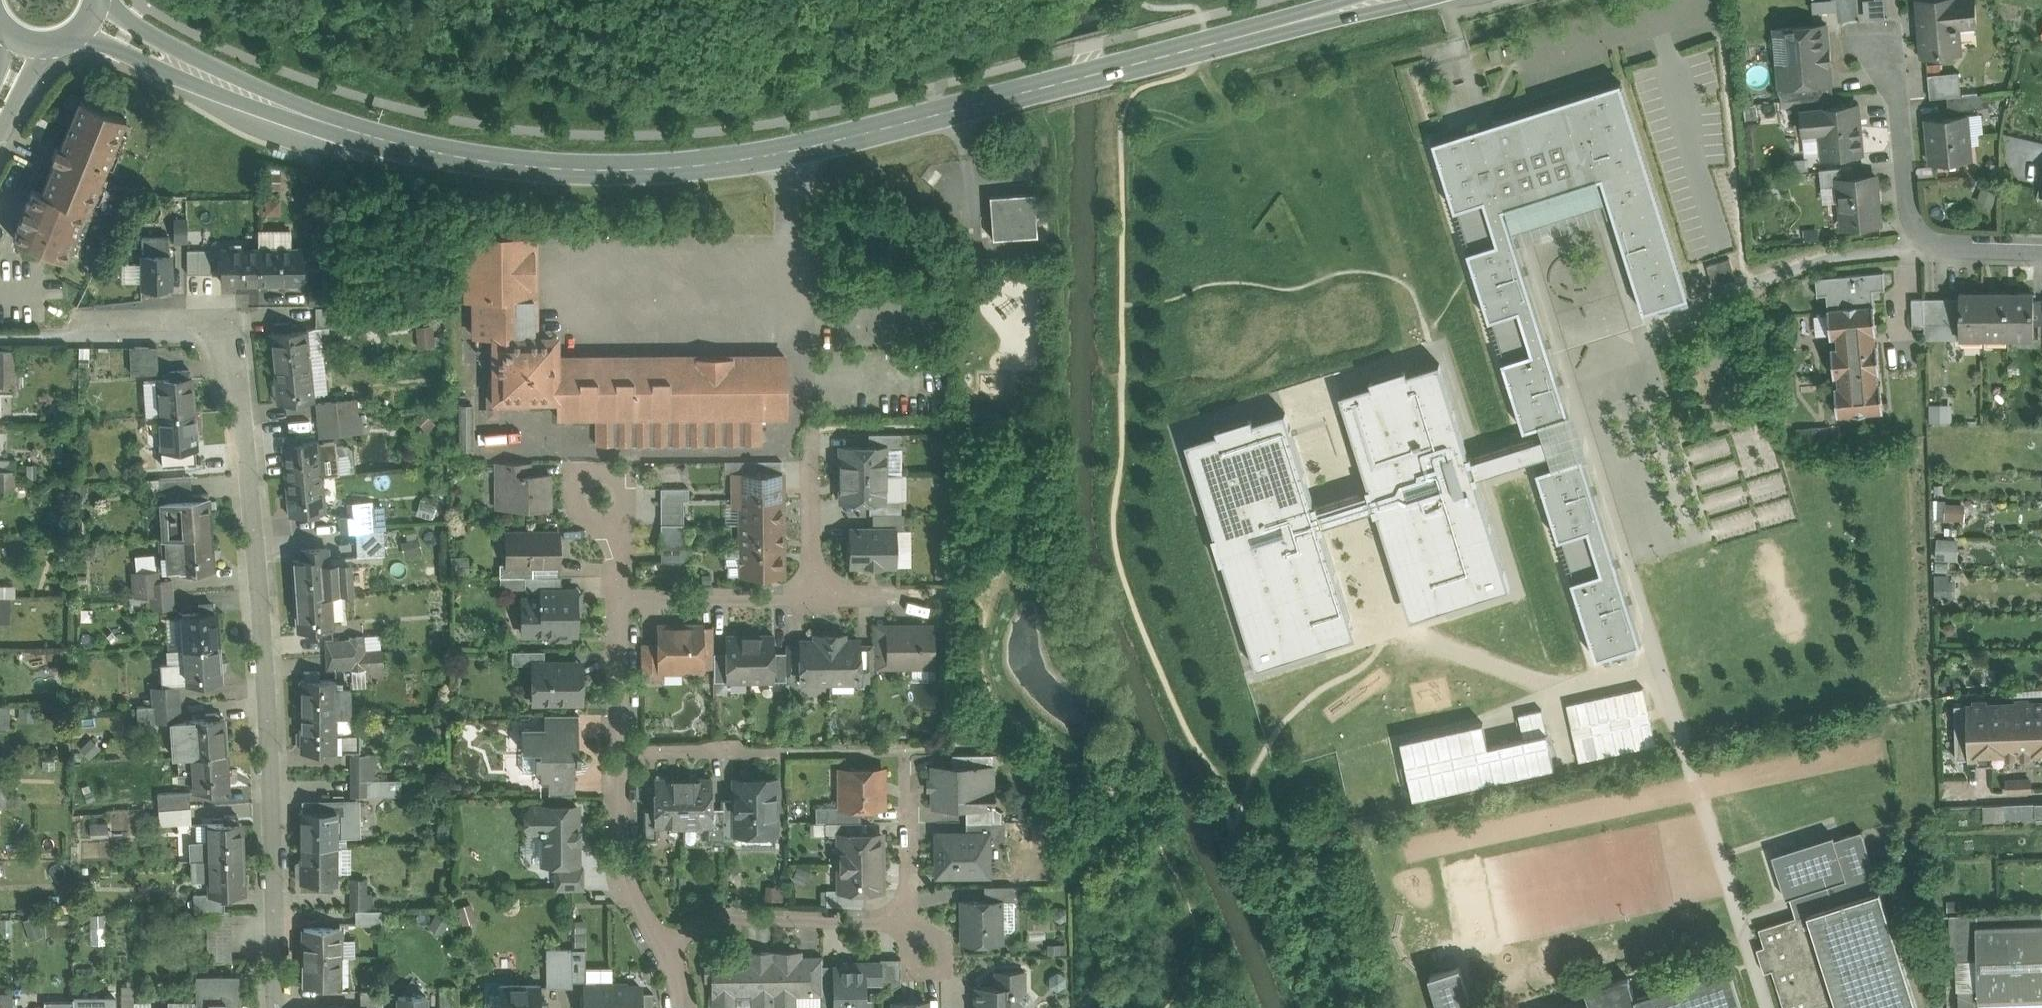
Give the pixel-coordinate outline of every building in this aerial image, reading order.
[(1835,0),(1810,0),(1810,10),(1835,8),(1835,0)] [(1884,0),(1838,0),(1839,20),(1886,17),(1884,0)] [(1918,0),(1922,54),(1960,51),(1958,25),(1976,24),(1974,0),(1920,0),(1918,0)] [(1826,23),(1789,27),(1792,65),(1778,67),(1780,86),(1809,83),(1808,74),(1831,71),(1826,23)] [(1831,71),(1808,74),(1809,83),(1780,86),(1781,100),(1801,98),(1827,95),(1833,95),(1831,71)] [(1959,71),(1928,74),(1930,98),(1947,96),(1962,95),(1959,71)] [(1570,415),(1504,208),(1507,208),(1599,179),(1602,178),(1644,311),(1689,297),(1621,82),(1479,127),(1477,122),(1468,125),(1470,130),(1434,141),(1455,210),(1458,209),(1471,250),(1468,251),(1490,320),(1493,318),(1506,360),(1503,361),(1524,429),(1540,424),(1570,415)] [(1962,95),(1947,96),(1948,110),(1983,107),(1981,93),(1962,95)] [(1827,95),(1801,98),(1802,110),(1828,107),(1827,95)] [(126,118),(80,99),(60,147),(57,145),(52,156),(56,158),(42,192),(86,209),(89,210),(126,118)] [(1828,107),(1802,110),(1804,132),(1821,130),(1823,156),(1863,152),(1858,104),(1828,107)] [(1966,114),(1927,118),(1932,163),(1970,159),(1966,114)] [(1853,166),(1820,169),(1821,186),(1827,186),(1839,185),(1839,179),(1854,178),(1853,166)] [(2008,166),(2002,189),(2041,199),(2041,174),(2008,166)] [(1854,178),(1839,179),(1839,185),(1827,186),(1831,228),(1881,223),(1876,176),(1854,178)] [(1610,214),(1599,179),(1507,208),(1518,243),(1610,214)] [(42,192),(34,188),(29,202),(25,204),(23,209),(25,209),(22,217),(20,217),(18,221),(19,225),(14,238),(66,259),(86,209),(42,192)] [(1034,193),(989,196),(992,239),(1037,236),(1034,193)] [(187,219),(174,219),(174,242),(188,242),(187,219)] [(291,231),(259,231),(259,249),(259,283),(302,283),(302,267),(307,267),(307,261),(302,261),(302,249),(291,249),(291,231)] [(170,236),(142,236),(142,288),(172,288),(172,254),(170,254),(170,236)] [(503,237),(499,237),(471,237),(466,237),(466,240),(467,240),(467,258),(466,258),(466,260),(467,260),(467,276),(466,276),(467,278),(467,297),(467,300),(470,300),(470,299),(475,299),(475,334),(535,335),(535,299),(535,294),(535,242),(535,236),(530,236),(530,237),(503,237)] [(211,249),(187,249),(187,273),(211,273),(211,249)] [(259,249),(223,249),(223,283),(259,283),(259,249)] [(1730,258),(1707,265),(1714,286),(1737,279),(1730,258)] [(120,262),(121,278),(136,277),(135,261),(120,262)] [(1884,271),(1816,277),(1817,295),(1827,294),(1828,308),(1874,304),(1873,290),(1886,289),(1884,271)] [(332,292),(310,292),(310,305),(332,304),(332,292)] [(1984,293),(1960,293),(1960,298),(1960,322),(1960,337),(1984,337),(1984,293)] [(2009,293),(1984,293),(1984,337),(2009,337),(2009,293)] [(2034,293),(2009,293),(2009,337),(2034,337),(2034,324),(2034,300),(2034,293)] [(1936,322),(1936,298),(1924,298),(1925,322),(1936,322)] [(1948,298),(1936,298),(1936,322),(1948,322),(1948,298)] [(1960,298),(1948,298),(1948,322),(1960,322),(1960,298)] [(2034,300),(2034,324),(2041,324),(2041,300),(2034,300)] [(1874,304),(1828,308),(1831,337),(1835,337),(1836,346),(1831,347),(1834,376),(1838,375),(1839,385),(1835,386),(1837,415),(1855,413),(1855,414),(1867,413),(1867,412),(1884,410),(1881,381),(1879,382),(1878,372),(1880,372),(1878,343),(1876,343),(1875,333),(1877,333),(1874,304)] [(332,307),(316,307),(316,327),(354,326),(354,306),(332,307)] [(416,345),(433,344),(432,324),(415,325),(416,345)] [(306,331),(272,333),(276,367),(310,365),(306,331)] [(475,334),(475,337),(478,337),(478,336),(493,336),(493,398),(493,401),(526,401),(558,401),(558,400),(558,357),(558,335),(535,335),(475,334)] [(157,346),(130,347),(132,374),(159,373),(157,346)] [(16,350),(0,350),(0,374),(14,374),(14,375),(17,375),(16,350)] [(785,356),(558,357),(558,400),(558,401),(558,418),(596,417),(597,444),(761,443),(761,416),(786,416),(786,415),(786,410),(786,388),(786,384),(785,384),(785,362),(786,362),(786,357),(785,357),(785,356)] [(1372,384),(1341,394),(1370,486),(1367,487),(1369,492),(1373,490),(1378,507),(1374,509),(1375,513),(1378,512),(1407,605),(1440,595),(1444,609),(1511,588),(1478,481),(1480,481),(1478,476),(1474,477),(1469,460),(1473,459),(1472,455),(1469,455),(1440,363),(1408,373),(1372,384)] [(310,365),(276,367),(279,402),(313,400),(310,365)] [(1371,379),(1372,384),(1408,373),(1407,368),(1371,379)] [(190,370),(170,371),(171,379),(158,380),(161,415),(194,413),(192,378),(190,378),(190,370)] [(0,374),(0,386),(14,386),(14,375),(14,374),(0,374)] [(493,401),(493,398),(486,398),(486,421),(498,421),(498,409),(526,409),(526,401),(493,401)] [(356,399),(343,400),(345,416),(358,415),(356,399)] [(343,400),(317,403),(319,419),(345,416),(343,400)] [(1930,402),(1929,419),(1950,419),(1950,402),(1930,402)] [(473,450),(473,404),(460,404),(460,450),(473,450)] [(1219,433),(1187,443),(1216,535),(1213,536),(1215,540),(1219,539),(1225,556),(1220,557),(1222,562),(1224,561),(1258,668),(1324,647),(1320,632),(1353,622),(1324,530),(1326,529),(1324,525),(1320,526),(1315,509),(1319,508),(1318,503),(1316,504),(1286,411),(1255,421),(1219,433)] [(194,413),(161,415),(163,450),(197,448),(194,413)] [(1549,454),(1553,466),(1583,456),(1589,454),(1576,413),(1570,415),(1540,424),(1544,437),(1549,454)] [(358,415),(345,416),(347,432),(359,431),(358,415)] [(345,416),(319,419),(321,435),(347,432),(345,416)] [(1219,433),(1255,421),(1253,416),(1217,428),(1219,433)] [(318,440),(301,442),(300,434),(283,436),(284,443),(283,444),(287,479),(322,476),(338,474),(334,442),(318,443),(318,440)] [(901,434),(869,434),(869,447),(885,447),(885,448),(901,448),(901,434)] [(1544,437),(1473,459),(1469,460),(1474,477),(1478,476),(1549,454),(1544,437)] [(869,447),(840,447),(841,474),(886,474),(901,474),(901,448),(885,448),(885,447),(869,447)] [(1642,644),(1583,456),(1553,466),(1537,471),(1559,539),(1562,538),(1575,579),(1572,580),(1596,658),(1642,644)] [(724,469),(748,468),(748,458),(724,459),(724,469)] [(0,459),(0,471),(15,471),(14,459),(0,459)] [(782,460),(754,461),(754,472),(782,472),(782,460)] [(525,474),(525,462),(496,463),(497,475),(525,474)] [(0,471),(0,482),(15,482),(15,471),(0,471)] [(754,472),(741,473),(741,492),(733,492),(733,500),(783,499),(783,472),(782,472),(754,472)] [(525,474),(497,475),(497,495),(504,495),(504,509),(551,508),(551,474),(525,474)] [(886,474),(841,474),(841,501),(869,501),(886,501),(886,500),(901,499),(901,474),(886,474)] [(191,476),(159,478),(161,502),(175,501),(175,496),(192,495),(192,494),(191,476)] [(322,476),(287,479),(290,515),(325,511),(322,476)] [(0,482),(0,494),(15,494),(15,482),(0,482)] [(689,488),(661,488),(661,500),(684,500),(689,500),(689,488)] [(1320,526),(1324,525),(1374,509),(1378,507),(1373,490),(1369,492),(1319,508),(1315,509),(1320,526)] [(192,494),(192,495),(175,496),(175,501),(161,502),(163,537),(177,536),(211,534),(208,492),(192,494)] [(783,499),(733,500),(733,507),(741,507),(741,524),(783,523),(783,499)] [(901,499),(886,500),(886,501),(869,501),(869,514),(873,514),(901,514),(901,499)] [(683,524),(684,500),(661,500),(661,524),(683,524)] [(1964,518),(1965,502),(1944,501),(1943,517),(1964,518)] [(371,502),(350,504),(351,515),(355,515),(356,531),(374,530),(371,502)] [(901,514),(873,514),(873,528),(897,528),(897,529),(905,529),(905,514),(901,514)] [(351,515),(341,516),(342,532),(356,531),(355,515),(351,515)] [(783,534),(783,523),(741,524),(741,548),(783,547),(783,542),(787,538),(783,534)] [(689,548),(689,524),(683,524),(661,524),(661,548),(689,548)] [(873,528),(849,528),(849,566),(897,566),(897,529),(897,528),(873,528)] [(384,530),(356,531),(358,556),(385,555),(384,530)] [(559,532),(511,533),(511,564),(511,565),(528,565),(533,565),(559,564),(559,532)] [(163,537),(160,537),(163,571),(179,570),(179,571),(213,568),(211,534),(177,536),(163,537)] [(1934,535),(1933,557),(1956,558),(1957,536),(1934,535)] [(783,547),(741,548),(741,575),(783,574),(783,547)] [(329,548),(301,550),(302,559),(294,559),(296,595),(330,593),(353,591),(351,567),(330,569),(329,548)] [(689,548),(661,548),(661,562),(689,562),(689,548)] [(528,565),(511,565),(511,564),(500,564),(500,577),(525,577),(533,576),(533,565),(528,565)] [(158,570),(136,572),(137,596),(151,595),(150,582),(159,582),(158,570)] [(1934,573),(1934,596),(1952,596),(1952,573),(1934,573)] [(533,576),(525,577),(525,587),(530,592),(541,591),(541,589),(561,589),(561,576),(533,576)] [(173,594),(172,581),(159,582),(150,582),(151,595),(173,594)] [(561,589),(541,589),(541,591),(541,598),(522,598),(522,623),(541,623),(541,631),(557,631),(557,639),(570,638),(570,633),(578,633),(578,589),(561,589)] [(330,593),(296,595),(299,631),(333,628),(330,593)] [(173,594),(151,595),(152,609),(174,607),(173,594)] [(151,595),(137,596),(130,597),(131,610),(152,609),(151,595)] [(1440,595),(1407,605),(1411,620),(1444,609),(1440,595)] [(212,603),(198,604),(199,612),(182,613),(185,648),(219,646),(217,610),(213,611),(212,603)] [(1320,632),(1324,647),(1357,637),(1353,622),(1320,632)] [(934,666),(933,625),(886,626),(886,645),(886,666),(934,666)] [(886,626),(874,626),(874,643),(874,645),(886,645),(886,626)] [(702,627),(659,627),(659,643),(660,665),(661,665),(682,664),(686,668),(702,668),(702,627)] [(823,634),(823,640),(801,640),(801,644),(801,674),(801,682),(830,682),(830,634),(823,634)] [(859,643),(859,639),(837,640),(837,634),(830,634),(830,682),(860,681),(859,674),(859,643)] [(750,681),(750,635),(726,635),(726,653),(726,681),(750,681)] [(774,635),(750,635),(750,681),(774,680),(774,653),(774,635)] [(349,639),(334,640),(334,639),(326,640),(326,654),(327,654),(327,655),(350,653),(349,639)] [(659,643),(642,644),(642,679),(661,679),(661,665),(660,665),(659,643)] [(874,645),(874,643),(859,643),(859,674),(874,673),(874,666),(874,645)] [(801,644),(786,645),(786,652),(786,675),(801,674),(801,644)] [(886,666),(886,645),(874,645),(874,666),(886,666)] [(219,646),(185,648),(186,662),(161,663),(162,685),(187,683),(187,684),(189,684),(222,682),(219,646)] [(545,651),(513,651),(513,664),(533,664),(533,662),(545,662),(545,651)] [(786,675),(786,652),(774,653),(774,680),(774,681),(786,680),(786,679),(786,675)] [(350,653),(327,655),(327,668),(351,667),(350,653)] [(726,653),(714,653),(714,681),(726,681),(726,653)] [(545,662),(533,662),(533,664),(533,683),(540,689),(540,702),(582,702),(582,675),(576,669),(576,662),(545,662)] [(336,680),(302,680),(302,715),(336,715),(350,715),(350,686),(336,686),(336,680)] [(1574,757),(1653,745),(1644,687),(1565,699),(1574,757)] [(178,688),(153,690),(154,705),(179,703),(180,703),(178,688)] [(2035,756),(2035,702),(2003,703),(2003,757),(2035,756)] [(179,703),(154,705),(155,720),(157,720),(172,719),(172,721),(180,720),(179,703)] [(2003,757),(2003,703),(1955,705),(1957,758),(1977,758),(1978,764),(2004,763),(2003,757)] [(9,730),(9,705),(0,706),(0,730),(9,730)] [(154,705),(138,706),(139,729),(157,728),(157,720),(155,720),(154,705)] [(1477,719),(1393,734),(1404,793),(1555,766),(1544,708),(1521,712),(1524,732),(1480,740),(1477,719)] [(218,712),(206,713),(206,718),(191,719),(190,719),(192,755),(227,752),(224,717),(218,718),(218,712)] [(579,714),(545,715),(545,727),(579,727),(579,714)] [(336,715),(302,715),(302,749),(336,750),(336,749),(359,749),(359,732),(336,732),(336,715)] [(180,720),(172,721),(175,757),(192,756),(192,755),(190,719),(180,720)] [(545,727),(523,728),(523,771),(541,771),(541,782),(549,782),(575,782),(575,762),(580,762),(580,752),(579,752),(579,727),(545,727)] [(192,755),(192,756),(194,791),(229,788),(227,752),(192,755)] [(376,754),(352,754),(352,763),(366,763),(366,768),(376,768),(376,754)] [(992,754),(952,754),(952,766),(992,766),(992,754)] [(952,766),(932,767),(933,807),(965,806),(992,806),(992,766),(952,766)] [(883,807),(883,769),(845,770),(845,785),(841,788),(841,806),(841,808),(861,807),(883,807)] [(20,807),(20,795),(5,795),(5,778),(0,778),(0,807),(20,807)] [(683,825),(683,779),(656,780),(656,808),(656,825),(658,825),(683,825)] [(710,779),(683,779),(683,825),(709,824),(710,824),(710,808),(710,779)] [(775,779),(753,779),(753,784),(735,784),(735,799),(735,823),(737,823),(747,823),(747,826),(751,831),(775,831),(775,813),(779,809),(779,798),(775,794),(775,779)] [(2030,779),(2008,780),(2008,792),(2031,791),(2030,779)] [(575,782),(549,782),(549,794),(575,794),(575,782)] [(190,791),(158,793),(159,809),(185,807),(191,807),(190,791)] [(2006,793),(2007,801),(2026,800),(2026,792),(2006,793)] [(735,823),(735,799),(723,799),(723,808),(724,837),(737,836),(737,823),(735,823)] [(358,801),(306,802),(306,810),(336,809),(336,832),(359,832),(358,801)] [(1984,820),(2041,817),(2041,803),(1983,805),(1984,820)] [(861,807),(841,808),(841,806),(825,806),(825,822),(861,822),(861,807)] [(993,822),(992,806),(965,806),(966,822),(993,822)] [(185,807),(159,809),(160,823),(186,821),(185,807)] [(577,807),(532,807),(527,812),(527,825),(533,831),(543,831),(544,863),(578,862),(578,842),(579,842),(579,829),(577,829),(577,807)] [(656,808),(644,808),(644,840),(658,840),(658,825),(656,825),(656,808)] [(723,808),(710,808),(710,824),(709,824),(709,840),(723,840),(723,839),(724,837),(723,808)] [(336,832),(336,809),(306,810),(303,810),(303,845),(336,844),(336,832)] [(238,815),(225,816),(225,823),(202,823),(202,837),(208,837),(209,858),(243,857),(242,822),(238,822),(238,815)] [(861,834),(861,822),(825,822),(826,835),(840,835),(839,834),(861,834)] [(1002,838),(1001,822),(993,822),(966,822),(966,834),(987,834),(987,838),(1002,838)] [(1834,835),(1772,854),(1786,898),(1790,896),(1796,916),(1880,889),(1862,830),(1835,839),(1834,835)] [(880,849),(880,834),(861,834),(839,834),(840,835),(840,862),(883,862),(883,851),(880,849)] [(966,834),(937,834),(937,874),(987,874),(987,838),(987,834),(966,834)] [(202,837),(191,838),(192,860),(209,859),(209,858),(208,837),(202,837)] [(336,844),(303,845),(302,880),(336,879),(336,844)] [(243,857),(209,858),(209,859),(192,860),(193,880),(209,879),(210,893),(210,894),(222,893),(222,898),(224,898),(229,898),(229,893),(245,893),(243,857)] [(883,862),(840,862),(840,889),(840,890),(862,890),(880,890),(880,875),(883,872),(883,862)] [(584,868),(556,868),(556,890),(584,890),(584,868)] [(366,879),(352,879),(352,895),(366,895),(366,894),(366,879)] [(1013,886),(984,886),(984,901),(1000,901),(1001,900),(1013,900),(1013,886)] [(863,904),(862,890),(840,890),(840,889),(826,889),(827,904),(863,904)] [(1759,928),(1765,945),(1757,948),(1764,971),(1772,968),(1784,1007),(1918,1007),(1880,889),(1796,916),(1759,928)] [(67,892),(51,893),(52,906),(68,904),(67,892)] [(210,893),(194,893),(195,911),(200,911),(224,911),(224,898),(222,898),(222,893),(210,894),(210,893)] [(366,895),(352,895),(352,908),(373,908),(372,894),(366,894),(366,895)] [(984,901),(962,901),(962,943),(1001,942),(1001,930),(1010,930),(1014,927),(1013,900),(1001,900),(1000,901),(984,901)] [(382,909),(358,910),(358,924),(382,923),(382,909)] [(232,961),(232,911),(224,911),(200,911),(201,925),(208,925),(208,961),(232,961)] [(1976,914),(1977,959),(1978,989),(1958,990),(1959,1007),(2041,1007),(2041,911),(1976,914)] [(44,914),(28,921),(38,942),(53,935),(44,914)] [(1976,914),(1950,915),(1951,960),(1977,959),(1976,914)] [(341,927),(304,927),(305,956),(341,956),(341,927)] [(572,949),(546,949),(546,987),(572,987),(573,981),(572,949)] [(585,981),(585,949),(572,949),(573,981),(585,981)] [(773,951),(760,952),(760,973),(773,973),(773,951)] [(800,958),(800,951),(773,951),(773,973),(773,1007),(795,1007),(795,994),(809,994),(809,957),(800,958)] [(746,952),(746,958),(713,959),(713,961),(708,961),(705,964),(705,977),(708,980),(713,980),(713,1007),(734,1007),(734,996),(752,996),(753,1007),(773,1007),(773,973),(760,973),(760,952),(746,952)] [(341,956),(305,956),(305,985),(341,985),(341,956)] [(821,968),(821,957),(809,957),(809,994),(820,993),(821,993),(821,968)] [(900,959),(880,959),(880,963),(881,963),(881,982),(890,982),(890,990),(900,984),(900,959)] [(833,967),(833,998),(833,1007),(869,1007),(869,995),(865,995),(865,982),(881,982),(881,963),(880,963),(854,963),(855,967),(833,967)] [(1461,966),(1431,975),(1442,1007),(1474,1007),(1461,966)] [(833,967),(821,968),(821,993),(820,993),(820,1007),(822,1007),(822,998),(833,998),(833,967)] [(1731,968),(1636,998),(1639,1007),(1743,1007),(1731,968)] [(995,971),(995,986),(981,986),(981,1006),(974,1006),(974,1007),(1012,1007),(1024,1007),(1024,1006),(1032,998),(1024,991),(1024,971),(995,971)] [(238,977),(196,977),(196,1003),(218,1003),(218,1004),(227,1004),(238,1004),(238,977)] [(1636,998),(1630,977),(1586,990),(1592,1007),(1640,1007),(1636,998)] [(501,985),(500,991),(489,991),(489,1007),(546,1007),(546,1000),(539,1000),(539,985),(501,985)] [(597,987),(585,987),(585,1007),(613,1007),(613,985),(599,985),(597,987)] [(626,985),(613,985),(613,1007),(641,1007),(641,992),(641,987),(629,987),(626,985)] [(453,987),(441,987),(441,1007),(453,1007),(453,987)] [(382,990),(362,990),(362,1007),(382,1007),(382,990)] [(653,992),(641,992),(641,1007),(653,1007),(653,992)] [(13,994),(0,994),(0,1007),(13,1007),(13,994)] [(398,995),(398,1007),(427,1007),(427,995),(398,995)] [(115,997),(73,998),(73,999),(73,1002),(73,1005),(73,1007),(116,1007),(115,997)]
